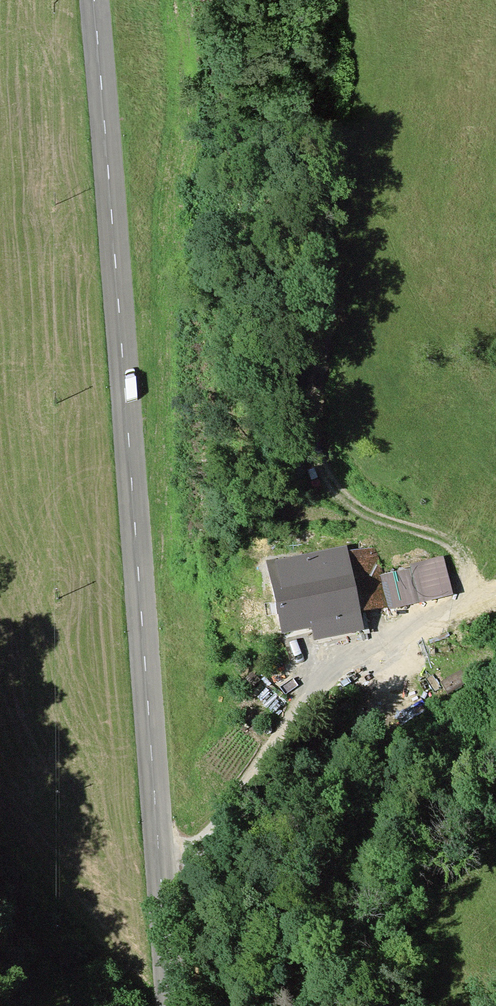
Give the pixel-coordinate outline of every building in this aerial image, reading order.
[(371,551),(302,563),(302,561),(267,568),(279,634),(311,627),(314,639),(359,629),(356,617),(384,611),(377,580),(371,551)] [(437,567),(377,580),(384,611),(444,598),(437,567)]
